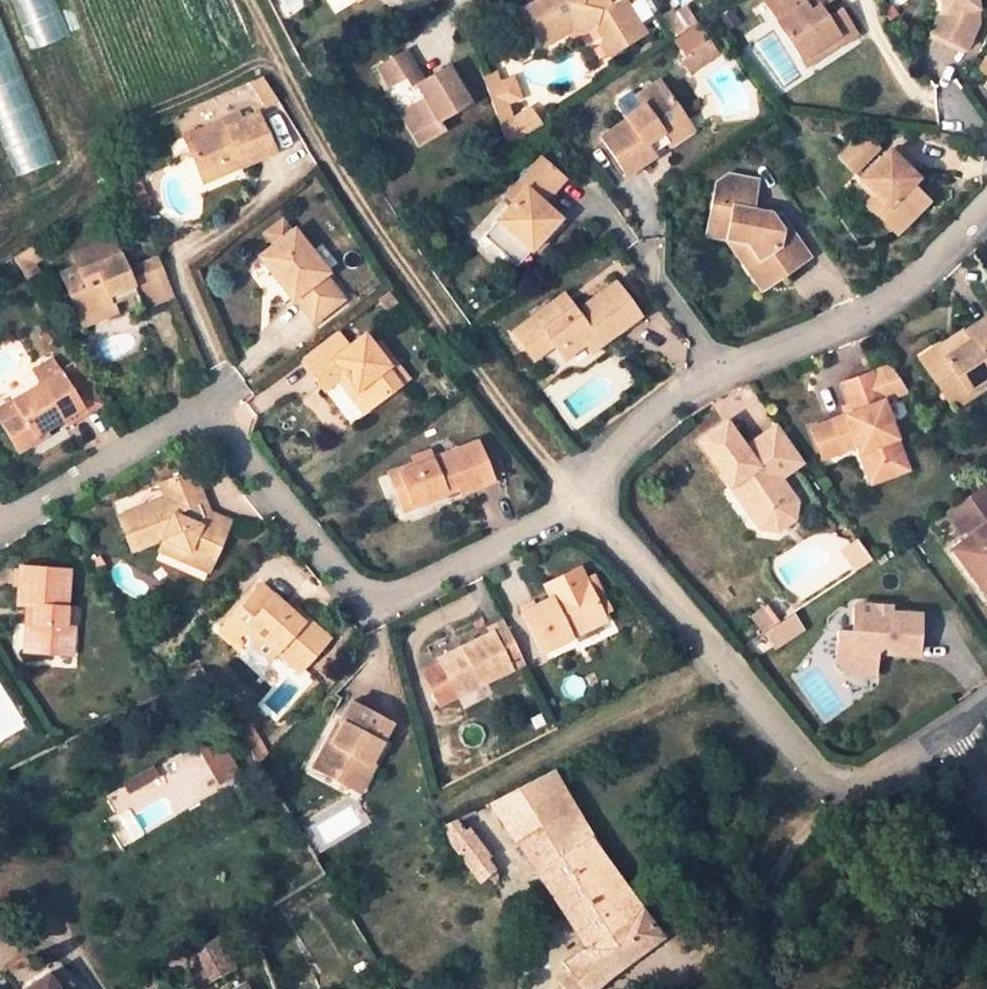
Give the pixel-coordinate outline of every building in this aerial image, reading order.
[(533,1),(511,16),(529,43),(544,33),(554,39),(562,34),(576,38),(586,32),(593,43),(602,44),(610,56),(645,32),(630,7),(640,0),(534,0),(533,1)] [(847,41),(863,30),(844,5),(830,14),(823,4),(829,0),(809,0),(782,19),(806,54),(839,30),(847,41)] [(941,14),(932,34),(966,52),(980,26),(979,0),(949,0),(950,13),(941,14)] [(941,14),(950,13),(949,0),(941,0),(941,14)] [(671,13),(663,18),(676,40),(697,26),(689,13),(677,21),(671,13)] [(697,26),(676,40),(688,57),(701,49),(709,44),(697,26)] [(839,30),(806,54),(814,66),(847,41),(839,30)] [(544,33),(529,43),(534,51),(554,39),(544,33)] [(701,49),(709,61),(717,55),(709,44),(701,49)] [(709,61),(701,49),(688,57),(684,60),(692,72),(709,61)] [(405,82),(420,73),(409,54),(382,69),(393,89),(405,82)] [(985,63),(976,75),(984,81),(986,77),(986,65),(985,63)] [(421,93),(428,89),(420,73),(405,82),(421,111),(429,106),(421,93)] [(497,74),(487,80),(504,129),(514,124),(514,122),(507,105),(520,97),(514,78),(501,86),(497,74)] [(429,106),(421,111),(407,119),(424,150),(446,136),(442,129),(470,112),(450,76),(428,89),(421,93),(429,106)] [(674,97),(663,82),(658,86),(669,100),(674,97)] [(645,104),(628,115),(632,120),(604,137),(630,176),(657,158),(654,154),(647,145),(664,133),(667,136),(690,120),(674,97),(669,100),(658,86),(640,98),(645,104)] [(640,98),(624,110),(628,115),(645,104),(640,98)] [(504,129),(512,150),(548,126),(535,108),(522,117),(514,122),(514,124),(504,129)] [(239,166),(272,151),(255,114),(239,121),(224,128),(221,122),(182,139),(199,175),(225,165),(223,161),(235,156),(239,166)] [(224,128),(239,121),(236,115),(221,122),(224,128)] [(647,145),(654,154),(670,142),(673,146),(697,129),(690,120),(667,136),(664,133),(647,145)] [(842,161),(863,182),(890,155),(869,133),(842,161)] [(890,208),(879,219),(896,236),(929,204),(912,188),(919,181),(890,155),(863,182),(879,197),(890,208)] [(199,175),(202,183),(239,166),(235,156),(223,161),(225,165),(199,175)] [(527,244),(535,250),(563,220),(546,204),(569,179),(546,158),(510,196),(517,202),(486,235),(513,260),(527,244)] [(785,234),(780,227),(775,221),(755,215),(762,187),(735,179),(723,187),(708,233),(727,239),(743,261),(766,268),(778,283),(814,259),(792,228),(785,234)] [(879,197),(868,208),(879,219),(890,208),(879,197)] [(785,234),(792,228),(787,221),(780,227),(785,234)] [(275,245),(291,234),(282,223),(267,235),(275,245)] [(260,257),(293,299),(295,298),(314,322),(342,300),(322,274),(325,272),(294,232),(291,234),(275,245),(260,257)] [(174,299),(158,260),(126,273),(113,241),(73,256),(79,273),(83,285),(67,292),(78,320),(113,306),(110,296),(133,289),(136,298),(141,311),(174,299)] [(527,244),(513,260),(520,266),(535,250),(527,244)] [(743,261),(765,292),(778,283),(766,268),(743,261)] [(79,273),(63,280),(67,292),(83,285),(79,273)] [(594,339),(601,346),(642,318),(618,284),(578,311),(575,307),(563,316),(555,305),(515,332),(534,362),(556,347),(565,359),(586,345),(594,339)] [(110,296),(113,306),(136,298),(133,289),(110,296)] [(82,327),(116,314),(113,306),(78,320),(82,327)] [(956,349),(980,382),(986,378),(986,317),(965,332),(970,339),(956,349)] [(970,339),(965,332),(950,341),(956,349),(970,339)] [(398,385),(385,369),(387,367),(382,361),(362,337),(347,349),(335,335),(300,363),(320,389),(339,374),(356,393),(354,395),(368,408),(398,385)] [(586,345),(592,352),(601,346),(594,339),(586,345)] [(948,354),(956,349),(950,341),(943,345),(948,354)] [(971,388),(980,382),(956,349),(948,354),(943,345),(921,359),(944,394),(965,382),(971,388)] [(385,369),(398,385),(406,379),(387,357),(382,361),(387,367),(385,369)] [(882,407),(910,396),(890,367),(841,384),(850,406),(853,415),(846,417),(830,423),(841,452),(856,447),(858,454),(869,450),(876,470),(902,460),(882,407)] [(81,371),(47,391),(43,385),(12,404),(16,410),(0,419),(0,421),(19,453),(37,442),(33,437),(45,430),(63,419),(67,425),(102,405),(81,371)] [(368,408),(354,395),(356,393),(339,374),(320,389),(324,394),(338,383),(355,403),(364,411),(368,408)] [(954,409),(984,389),(980,382),(971,388),(965,382),(944,394),(954,409)] [(0,411),(0,419),(16,410),(12,404),(0,411)] [(850,406),(843,409),(846,417),(853,415),(850,406)] [(798,507),(778,478),(802,461),(779,429),(755,447),(760,452),(755,456),(733,425),(705,446),(734,490),(744,483),(765,514),(755,521),(763,532),(778,535),(795,524),(798,507)] [(33,437),(37,442),(49,436),(45,430),(33,437)] [(456,482),(458,486),(460,491),(492,478),(475,440),(431,457),(428,450),(411,456),(413,461),(387,471),(397,494),(405,492),(411,505),(433,497),(431,491),(456,482)] [(870,484),(906,471),(902,460),(876,470),(869,450),(858,454),(870,484)] [(160,485),(161,489),(193,475),(193,472),(160,485)] [(193,475),(161,489),(164,499),(119,517),(132,550),(162,538),(211,560),(223,536),(217,534),(223,519),(207,513),(201,515),(197,505),(203,502),(193,475)] [(431,491),(433,497),(458,486),(456,482),(431,491)] [(744,483),(734,490),(755,521),(765,514),(744,483)] [(964,542),(986,525),(986,484),(986,483),(942,513),(964,542)] [(397,494),(402,509),(411,505),(405,492),(397,494)] [(201,515),(207,513),(203,502),(197,505),(201,515)] [(217,534),(223,536),(230,521),(223,519),(217,534)] [(964,542),(952,551),(981,590),(986,586),(986,525),(964,542)] [(159,547),(207,569),(211,560),(162,538),(159,547)] [(853,572),(873,559),(858,539),(847,548),(855,558),(847,564),(853,572)] [(847,548),(839,553),(847,564),(855,558),(847,548)] [(55,647),(74,649),(75,627),(65,627),(66,607),(68,570),(21,567),(18,603),(28,604),(35,604),(33,623),(28,622),(27,651),(55,653),(55,647)] [(553,601),(587,585),(579,568),(544,584),(550,596),(553,601)] [(520,610),(540,651),(620,612),(603,577),(587,585),(553,601),(550,596),(520,610)] [(261,636),(276,650),(298,671),(329,638),(305,617),(301,622),(292,613),(260,585),(222,629),(234,640),(244,628),(253,636),(261,636)] [(834,624),(833,654),(844,667),(874,669),(876,650),(881,640),(887,641),(891,649),(915,650),(917,613),(889,611),(889,602),(858,600),(852,604),(851,625),(834,624)] [(764,604),(749,612),(770,649),(802,630),(791,611),(774,621),(764,604)] [(65,627),(75,627),(76,608),(66,607),(65,627)] [(301,622),(305,617),(296,609),(292,613),(301,622)] [(520,610),(503,618),(524,659),(540,651),(520,610)] [(525,660),(524,659),(503,618),(486,626),(489,631),(459,645),(462,650),(439,661),(455,693),(525,660)] [(256,660),(266,661),(276,650),(261,636),(253,636),(243,648),(256,660)] [(462,650),(459,645),(437,656),(439,661),(462,650)] [(55,647),(55,653),(73,655),(74,649),(55,647)] [(455,693),(439,661),(418,672),(434,703),(455,693)] [(336,763),(331,773),(349,783),(364,758),(369,760),(390,723),(351,700),(340,718),(343,720),(333,738),(329,736),(319,754),(336,763)] [(247,723),(236,729),(247,748),(258,741),(247,723)] [(266,754),(258,741),(247,748),(257,763),(266,754)] [(336,763),(319,754),(314,764),(331,773),(336,763)] [(364,758),(349,783),(359,789),(373,763),(369,760),(364,758)] [(554,770),(492,802),(543,879),(551,873),(595,939),(587,945),(563,961),(569,971),(558,978),(566,988),(589,988),(598,981),(660,936),(592,841),(554,770)] [(454,819),(446,822),(452,838),(449,840),(480,880),(494,869),(486,859),(488,857),(467,829),(463,831),(454,819)] [(551,873),(543,879),(587,945),(595,939),(551,873)] [(185,988),(193,988),(233,968),(217,938),(172,965),(185,988)] [(45,975),(24,988),(55,988),(45,975)]
